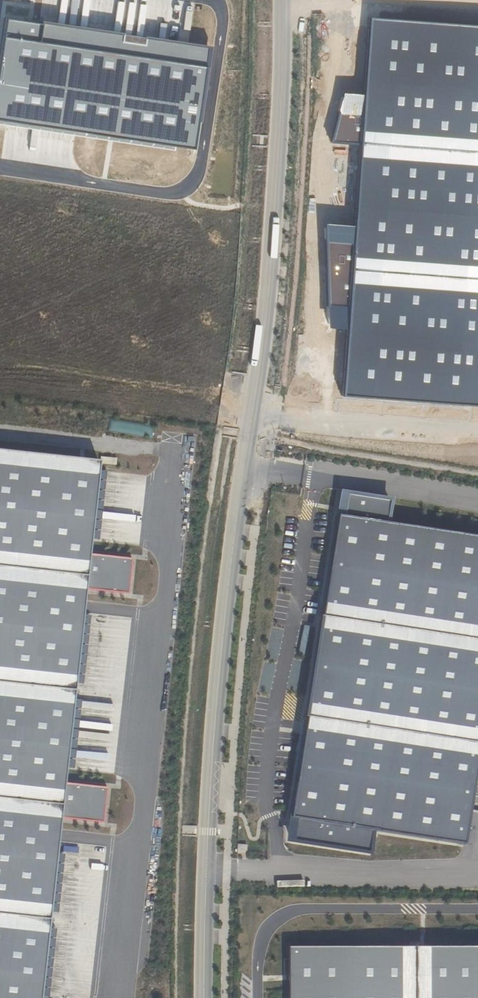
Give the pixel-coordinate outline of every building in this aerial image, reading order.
[(342,395),(477,404),(477,27),(369,17),(363,94),(341,93),(330,142),(359,145),(353,225),(322,223),(326,326),(345,331),(342,395)] [(191,147),(207,46),(5,18),(0,52),(0,120),(191,147)] [(0,453),(0,997),(40,997),(57,823),(101,827),(105,790),(61,785),(81,589),(127,594),(130,560),(84,556),(94,462),(0,453)] [(336,492),(285,844),(369,856),(371,837),(461,850),(473,763),(477,764),(477,538),(389,526),(392,500),(336,492)] [(286,945),(286,997),(477,997),(477,944),(286,945)]
